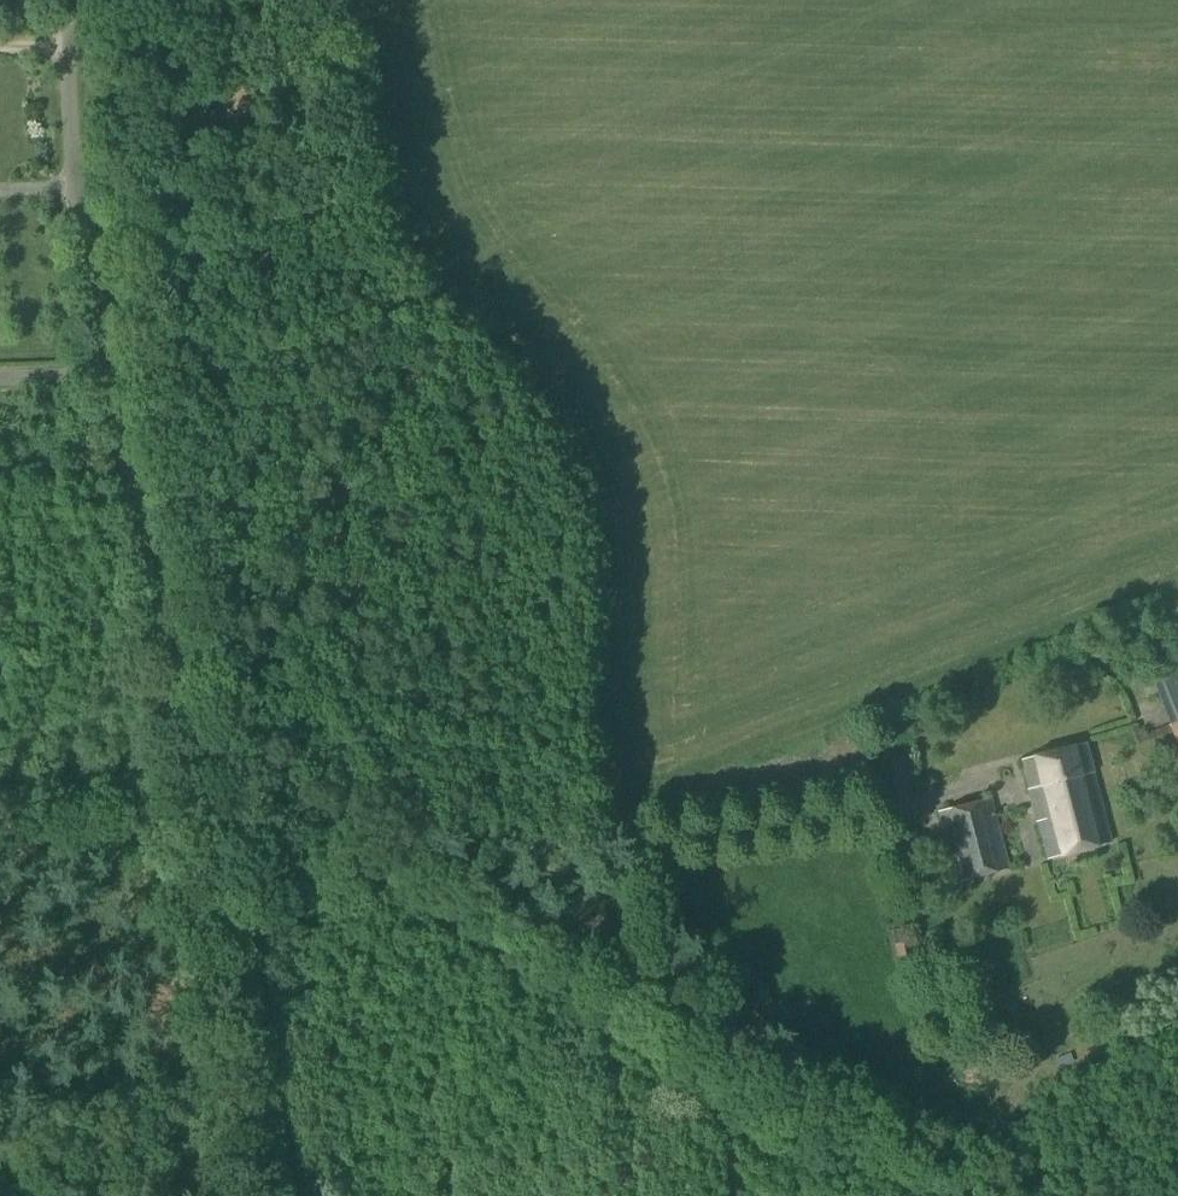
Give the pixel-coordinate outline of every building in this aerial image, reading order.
[(1176,671),(1152,681),(1170,726),(1169,726),(1177,749),(1177,675),(1176,671)] [(1048,859),(1110,843),(1092,773),(1085,744),(1022,761),(1029,789),(1048,859)] [(957,882),(1008,869),(990,799),(934,814),(957,882)]
